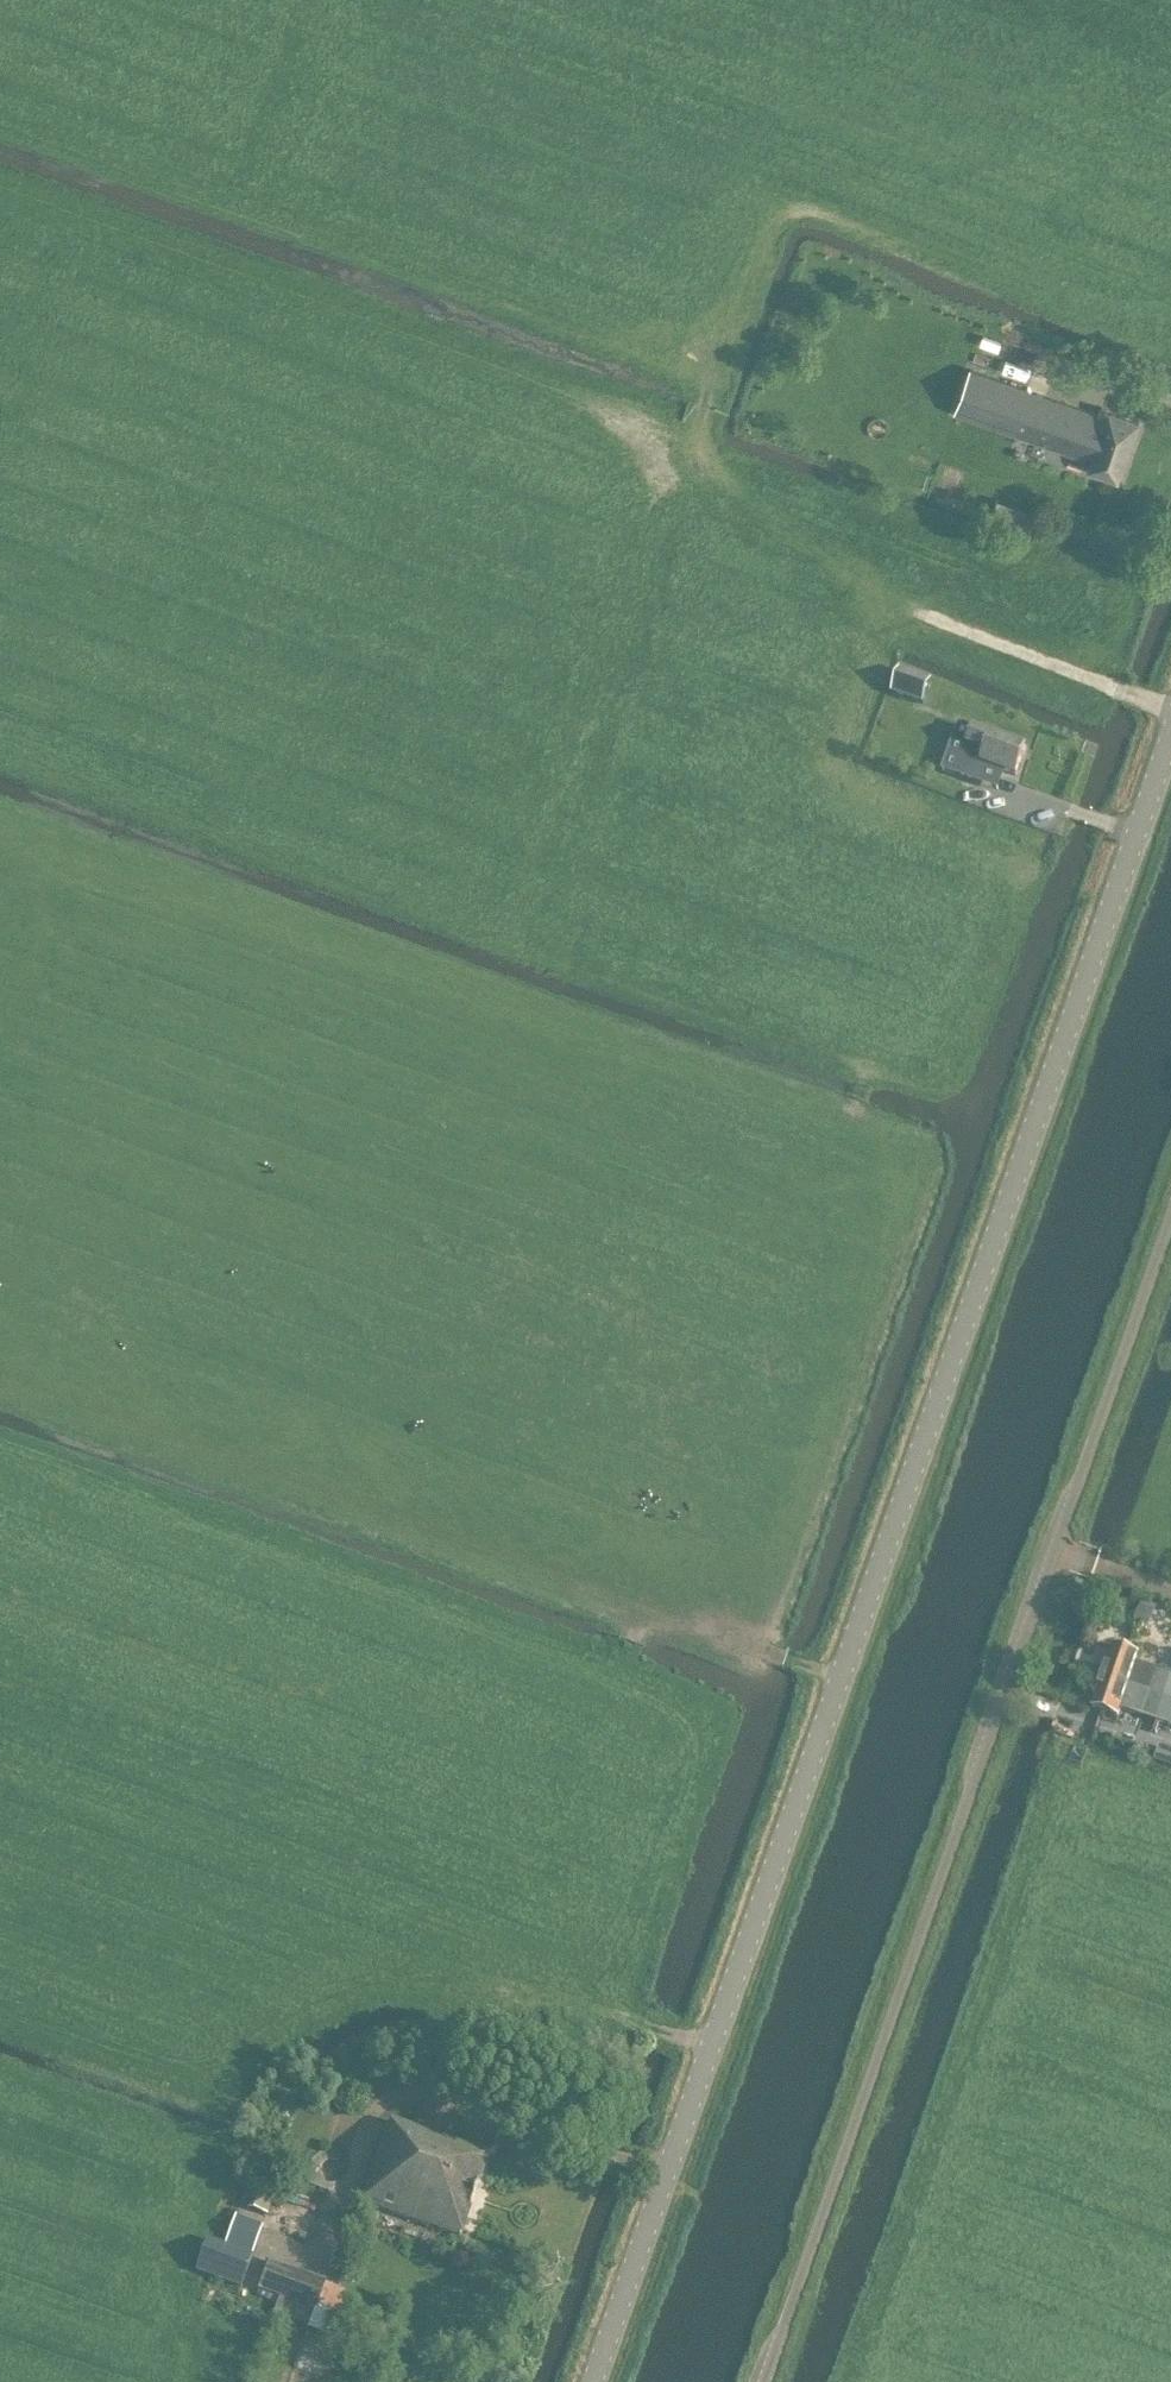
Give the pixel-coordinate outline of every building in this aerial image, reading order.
[(1086,466),(1119,477),(1141,417),(1105,403),(1103,413),(969,364),(953,409),(1089,457),(1086,466)] [(989,519),(1025,532),(1033,510),(997,497),(989,519)] [(899,668),(891,691),(923,702),(931,679),(899,668)] [(954,746),(945,769),(974,779),(980,761),(1015,773),(1025,745),(990,733),(990,734),(973,728),(967,744),(956,740),(954,746)] [(1133,1623),(1142,1626),(1151,1604),(1142,1600),(1133,1623)] [(1138,1661),(1140,1655),(1112,1645),(1102,1675),(1170,1699),(1170,1671),(1138,1661)] [(1170,1724),(1170,1699),(1102,1675),(1092,1705),(1119,1715),(1122,1708),(1170,1724)] [(360,2201),(460,2236),(489,2154),(389,2119),(381,2143),(379,2143),(360,2201)] [(276,2187),(251,2178),(241,2204),(266,2213),(276,2187)] [(252,2251),(262,2224),(235,2214),(224,2241),(252,2251)] [(209,2287),(238,2295),(253,2253),(208,2237),(196,2271),(211,2277),(209,2287)] [(307,2325),(315,2307),(325,2280),(269,2260),(258,2288),(278,2296),(272,2311),(307,2325)]
